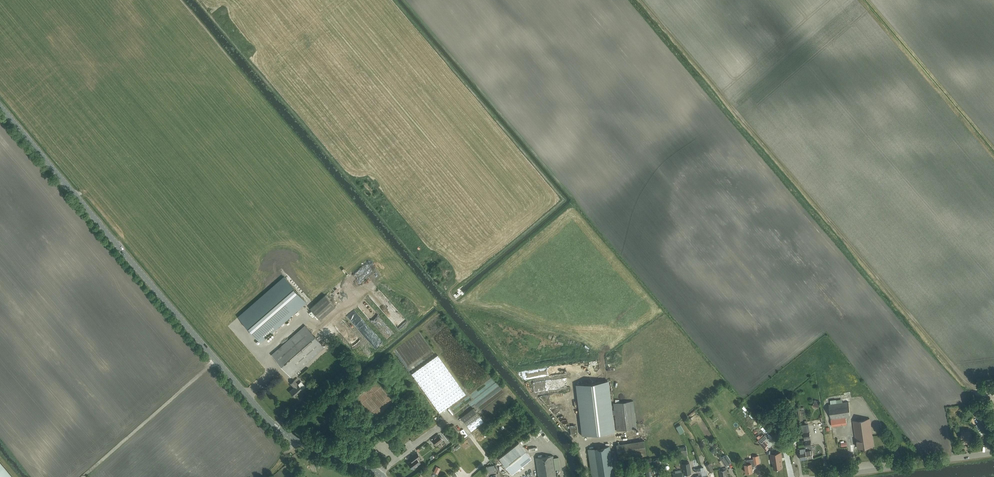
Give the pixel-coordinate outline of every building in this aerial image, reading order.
[(261,342),(307,302),(284,277),(239,317),(261,342)] [(320,320),(335,306),(325,295),(310,308),(320,320)] [(303,366),(309,361),(324,347),(305,325),(272,355),(291,377),(296,372),(298,375),(301,372),(299,370),(303,366)] [(438,355),(412,374),(440,413),(445,409),(446,410),(444,412),(448,418),(453,414),(449,408),(447,409),(446,408),(466,394),(438,355)] [(301,394),(304,391),(298,384),(294,380),(291,383),(294,387),(290,391),(295,397),(300,392),(301,394)] [(615,414),(614,410),(611,410),(607,380),(576,384),(583,435),(613,431),(611,415),(615,414)] [(614,410),(615,414),(617,431),(636,428),(633,401),(613,403),(614,410)] [(846,417),(851,417),(848,401),(829,404),(831,420),(846,417)] [(473,408),(461,417),(467,426),(479,416),(473,408)] [(775,422),(781,419),(778,413),(772,416),(775,422)] [(984,427),(989,422),(982,414),(977,419),(981,423),(980,424),(981,426),(982,425),(984,427)] [(846,417),(831,420),(831,425),(835,425),(836,426),(843,425),(843,424),(847,423),(846,417)] [(858,448),(873,446),(870,419),(853,421),(856,440),(857,446),(858,446),(858,448)] [(680,425),(676,427),(680,434),(684,431),(680,425)] [(537,437),(535,438),(531,432),(529,433),(533,440),(542,435),(538,428),(534,430),(537,437)] [(442,433),(447,440),(451,437),(446,430),(442,433)] [(804,440),(807,458),(813,457),(811,448),(812,448),(812,446),(811,445),(809,431),(803,432),(804,440)] [(968,443),(972,442),(971,433),(970,433),(970,431),(961,432),(962,435),(961,435),(962,442),(968,441),(968,443)] [(765,434),(757,440),(761,444),(764,448),(768,445),(765,441),(768,438),(765,434)] [(435,445),(442,439),(439,435),(432,441),(435,445)] [(804,440),(803,440),(798,441),(800,450),(799,450),(801,459),(807,458),(804,440)] [(499,458),(512,474),(531,458),(519,442),(499,458)] [(592,476),(614,476),(609,446),(587,449),(592,476)] [(733,452),(733,457),(741,456),(741,449),(738,449),(739,452),(733,452)] [(411,460),(408,463),(412,468),(420,463),(418,459),(420,457),(417,452),(409,458),(411,460)] [(781,452),(771,454),(772,460),(773,459),(774,468),(782,467),(781,458),(782,458),(781,452)] [(725,466),(728,464),(731,462),(726,454),(720,458),(725,466)] [(553,455),(536,458),(538,476),(556,476),(553,455)] [(746,472),(753,471),(751,464),(754,463),(754,464),(759,463),(758,456),(753,456),(754,459),(747,460),(748,464),(745,464),(745,465),(744,465),(744,468),(745,468),(746,472)] [(682,463),(684,474),(691,473),(690,462),(682,463)] [(4,467),(0,470),(0,476),(13,476),(4,467)] [(720,476),(729,476),(728,476),(727,476),(727,475),(726,476),(726,473),(727,473),(726,468),(723,468),(723,470),(720,471),(720,469),(719,469),(720,476)]
